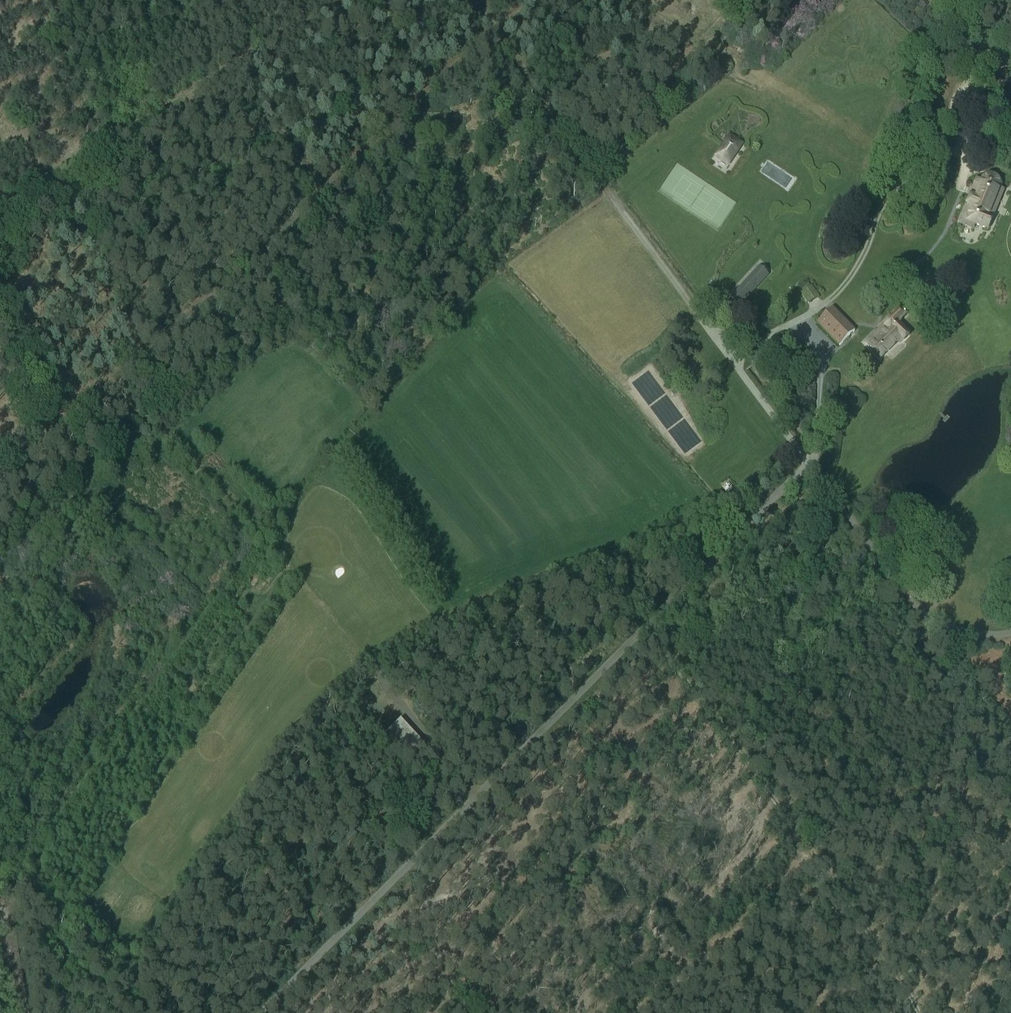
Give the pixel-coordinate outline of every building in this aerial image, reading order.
[(744,142),(728,130),(709,154),(726,167),(744,142)] [(978,188),(973,186),(960,222),(977,228),(979,224),(988,227),(995,206),(992,205),(1001,180),(984,174),(978,188)] [(759,261),(727,293),(739,305),(771,274),(759,261)] [(807,288),(804,291),(813,302),(820,297),(811,286),(813,285),(804,274),(799,278),(807,288)] [(912,307),(903,298),(862,338),(882,359),(912,330),(900,318),(912,307)] [(830,308),(817,322),(840,345),(854,331),(830,308)] [(683,455),(699,443),(653,379),(637,391),(683,455)] [(814,547),(823,539),(817,533),(808,541),(814,547)] [(397,723),(384,734),(407,760),(420,748),(424,744),(401,719),(397,723)]
